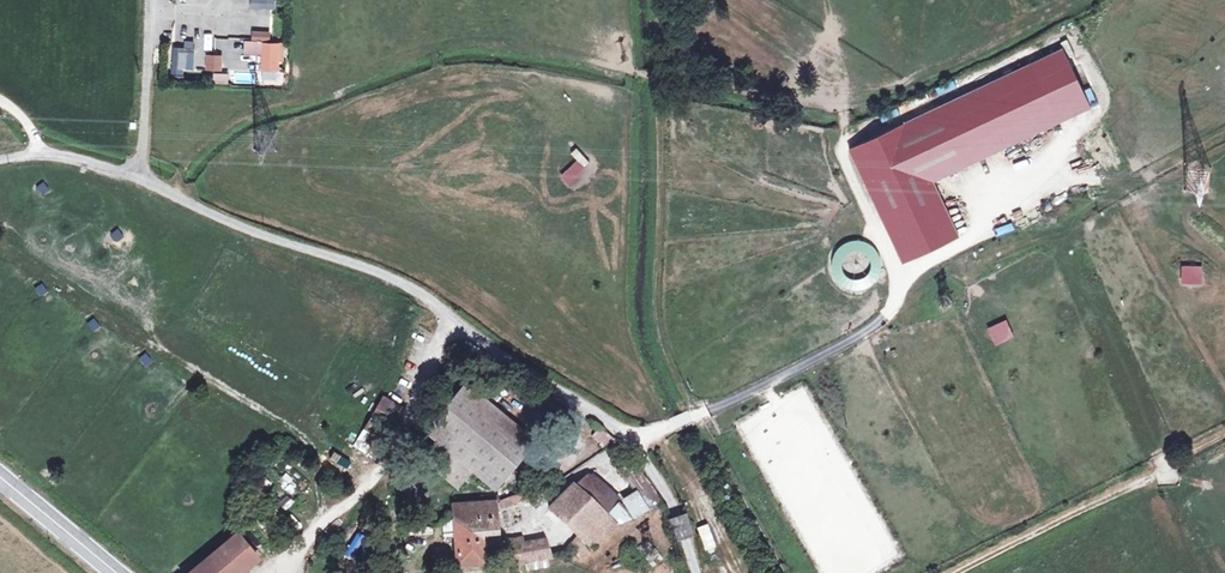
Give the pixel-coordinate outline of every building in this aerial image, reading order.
[(269,0),(252,0),(251,10),(277,12),(277,0),(269,0)] [(212,49),(212,36),(203,36),(203,49),(212,49)] [(278,46),(263,46),(263,65),(278,66),(278,46)] [(1065,48),(850,148),(903,263),(958,237),(932,182),(1091,108),(1065,48)] [(663,64),(671,63),(670,49),(661,49),(663,64)] [(185,51),(174,50),(172,75),(183,76),(185,51)] [(221,59),(209,58),(208,58),(208,71),(220,71),(221,59)] [(212,73),(212,81),(227,82),(227,73),(212,73)] [(576,159),(566,169),(574,177),(584,167),(576,159)] [(40,196),(49,191),(43,181),(35,186),(40,196)] [(115,241),(124,236),(119,228),(110,233),(115,241)] [(842,294),(883,281),(870,238),(854,243),(855,246),(829,254),(842,294)] [(1181,283),(1198,284),(1199,268),(1182,267),(1181,283)] [(34,288),(39,297),(48,292),(43,282),(34,288)] [(92,331),(101,325),(95,317),(86,323),(92,331)] [(463,384),(423,435),(434,445),(470,473),(494,492),(534,441),(463,384)] [(363,430),(368,432),(384,441),(389,444),(398,428),(393,425),(402,408),(382,396),(363,430)] [(393,425),(398,428),(408,411),(402,408),(393,425)] [(616,441),(598,427),(591,436),(605,449),(616,441)] [(379,450),(384,441),(368,432),(363,441),(379,450)] [(434,445),(420,462),(456,491),(470,473),(434,445)] [(663,506),(638,469),(624,478),(647,512),(663,506)] [(614,524),(633,517),(588,473),(573,486),(614,524)] [(288,474),(280,479),(287,491),(296,487),(288,474)] [(590,548),(614,524),(573,486),(571,484),(547,508),(577,536),(590,548)] [(526,490),(500,501),(499,501),(499,503),(500,509),(528,497),(526,490)] [(495,503),(484,504),(452,506),(454,521),(471,520),(471,525),(480,524),(481,535),(497,535),(497,534),(495,503)] [(458,565),(483,563),(481,535),(480,524),(471,525),(471,520),(454,521),(458,565)] [(257,561),(236,535),(190,572),(242,572),(257,561)] [(505,538),(506,545),(524,542),(523,535),(505,538)] [(579,559),(586,552),(590,548),(577,536),(569,546),(567,548),(579,559)] [(524,542),(506,545),(510,564),(550,556),(544,538),(524,542)]
